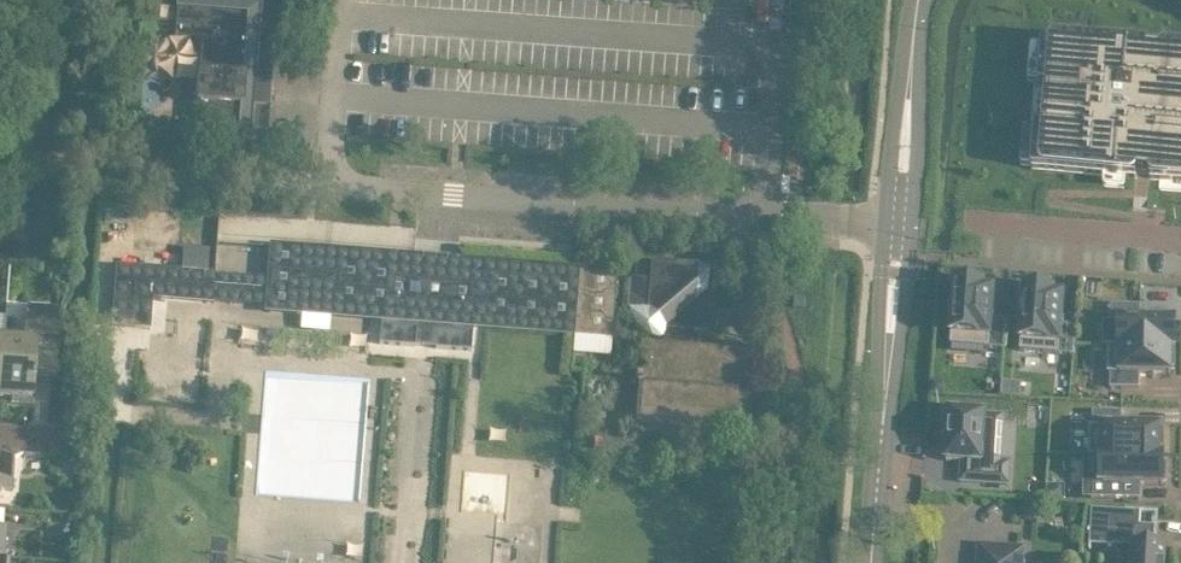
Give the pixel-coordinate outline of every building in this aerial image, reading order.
[(264,135),(266,104),(262,104),(264,77),(268,77),(270,46),(253,45),(256,0),(173,0),(170,37),(172,37),(172,35),(199,37),(197,69),(194,69),(192,101),(194,101),(192,128),(191,127),(190,130),(264,135)] [(1028,163),(1029,164),(1029,165),(1030,165),(1101,172),(1123,174),(1134,175),(1134,174),(1135,174),(1135,173),(1136,173),(1136,171),(1147,172),(1146,173),(1147,174),(1147,175),(1148,176),(1158,177),(1180,179),(1180,51),(1160,49),(1159,49),(1158,49),(1157,50),(1156,51),(1147,50),(1147,49),(1146,49),(1146,48),(1145,48),(1144,47),(1134,47),(1112,45),(1042,39),(1041,39),(1040,39),(1040,40),(1039,40),(1039,41),(1036,79),(1036,80),(1036,81),(1037,82),(1047,83),(1044,123),(1034,123),(1033,123),(1032,123),(1032,124),(1032,125),(1031,125),(1028,163)] [(113,262),(111,292),(117,293),(116,307),(149,309),(150,295),(211,300),(213,269),(205,268),(206,246),(181,244),(179,266),(113,261),(113,262)] [(269,244),(265,305),(325,310),(325,307),(379,311),(378,318),(378,322),(414,324),(413,341),(433,342),(434,326),(470,329),(471,325),(475,272),(450,271),(450,273),(440,272),(440,274),(420,273),(420,271),(407,270),(408,267),(385,266),(385,256),(329,251),(330,249),(269,244)] [(626,304),(627,309),(629,314),(635,322),(642,329),(652,334),(662,335),(691,337),(691,328),(708,329),(711,291),(694,290),(697,262),(649,258),(647,277),(621,275),(619,303),(626,304)] [(573,310),(571,329),(609,332),(614,271),(576,268),(575,277),(573,310)] [(949,296),(947,311),(950,311),(948,340),(1001,345),(1003,316),(989,315),(991,285),(981,284),(982,280),(979,280),(979,276),(956,274),(956,278),(953,278),(952,296),(949,296)] [(564,276),(561,309),(573,310),(575,277),(564,276)] [(1018,347),(1057,350),(1071,351),(1073,322),(1059,321),(1061,292),(1051,291),(1051,286),(1049,286),(1049,282),(1037,281),(1026,280),(1025,284),(1023,284),(1018,347)] [(1118,317),(1117,341),(1172,342),(1173,317),(1138,316),(1138,302),(1110,301),(1109,317),(1118,317)] [(0,354),(0,393),(8,393),(8,398),(29,399),(29,395),(31,395),(33,373),(52,375),(57,305),(24,302),(22,337),(1,336),(0,354)] [(378,322),(377,340),(412,343),(413,341),(414,324),(378,322)] [(433,342),(433,344),(469,347),(470,329),(434,326),(433,342)] [(750,348),(700,344),(642,340),(639,375),(634,375),(633,380),(636,380),(632,428),(745,437),(749,389),(747,389),(750,348)] [(1172,363),(1172,342),(1117,341),(1106,341),(1106,369),(1108,369),(1108,384),(1137,384),(1137,370),(1169,370),(1169,363),(1172,363)] [(999,377),(998,392),(1018,393),(1019,379),(999,377)] [(930,390),(941,391),(941,384),(938,380),(930,379),(930,390)] [(945,432),(944,456),(980,459),(983,410),(947,408),(947,413),(942,412),(941,432),(945,432)] [(1088,422),(1087,452),(1098,452),(1098,450),(1159,451),(1159,447),(1159,445),(1162,445),(1162,428),(1162,426),(1159,426),(1159,423),(1132,423),(1125,423),(1120,423),(1120,408),(1091,408),(1090,422),(1088,422)] [(1082,452),(1082,477),(1090,477),(1089,487),(1089,494),(1118,495),(1118,480),(1124,480),(1131,480),(1161,481),(1162,478),(1164,478),(1165,459),(1162,459),(1162,451),(1159,451),(1098,450),(1098,452),(1087,452),(1082,452)] [(9,486),(11,454),(0,453),(0,485),(9,486)] [(1067,481),(1048,481),(1048,496),(1067,496),(1067,481)] [(1087,536),(1113,538),(1113,541),(1129,542),(1128,562),(1163,562),(1164,543),(1151,542),(1152,523),(1138,522),(1139,508),(1089,505),(1087,536)] [(1019,547),(977,544),(976,562),(1018,562),(1019,547)]
